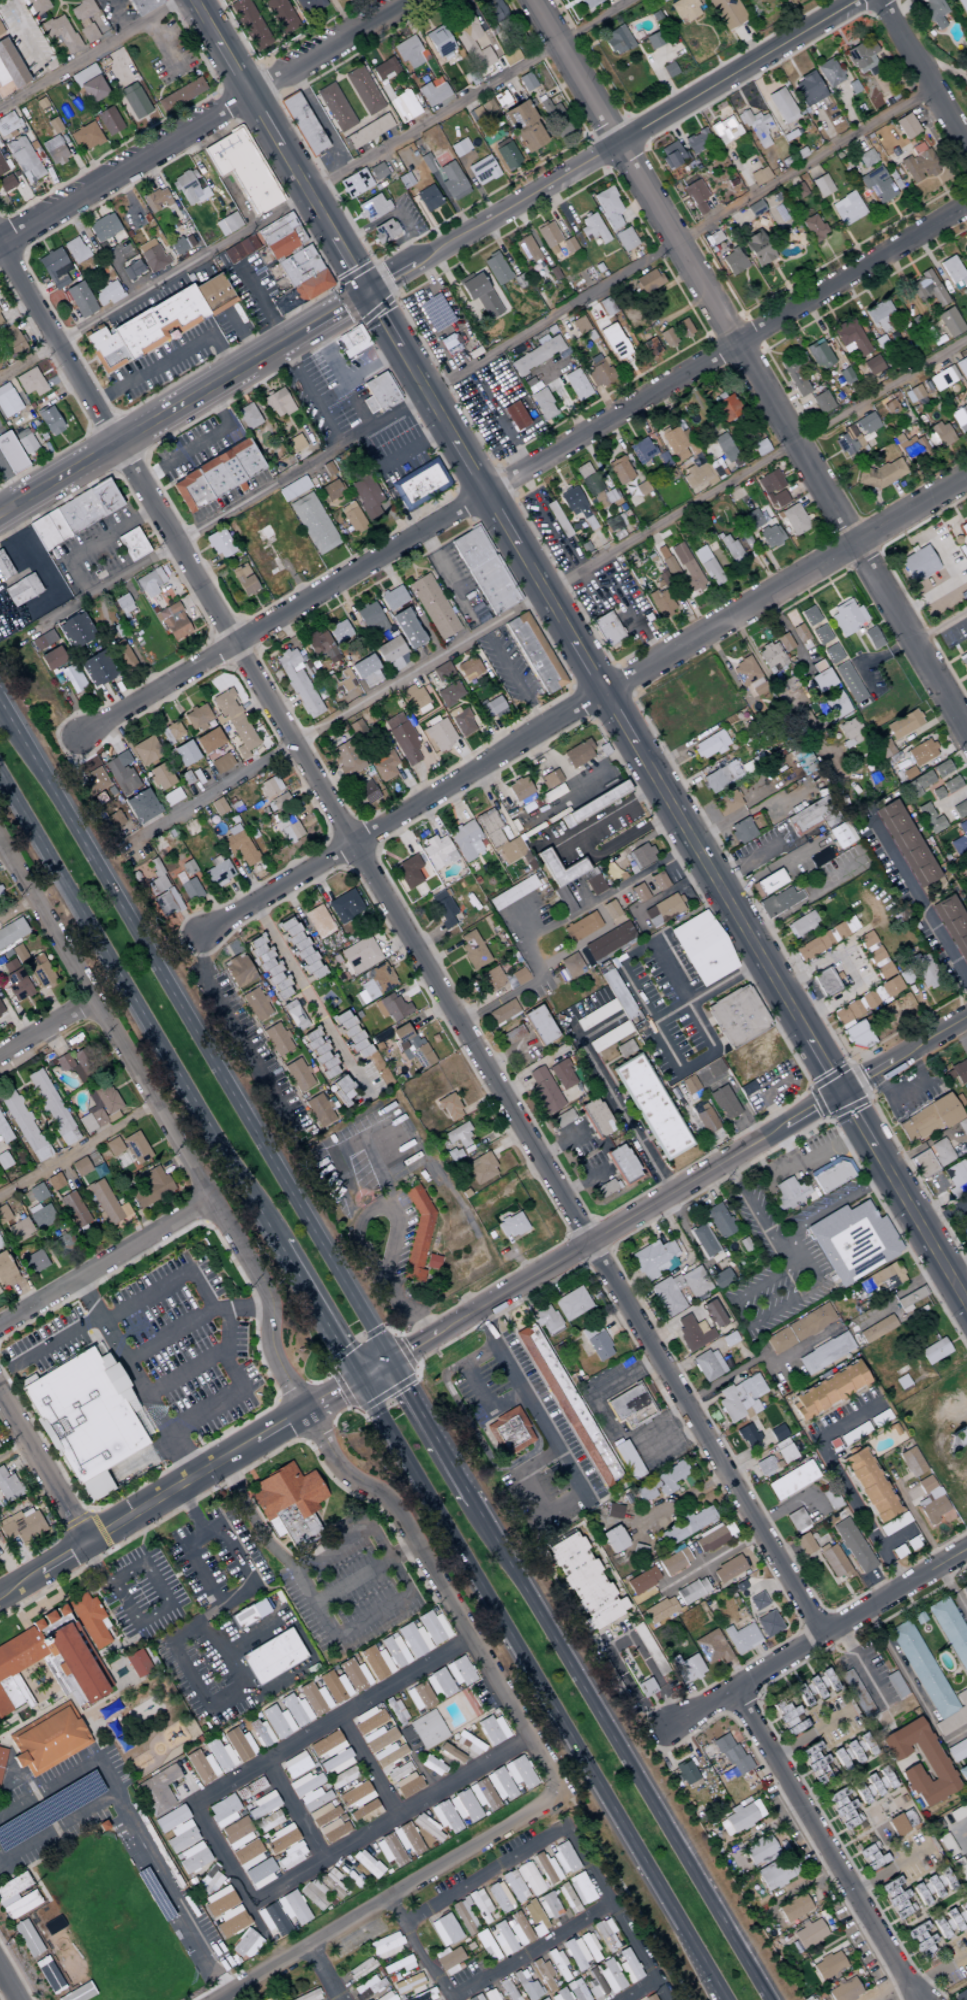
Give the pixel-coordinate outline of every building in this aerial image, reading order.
[(48,9),(44,0),(25,0),(32,16),(48,9)] [(87,17),(96,12),(90,0),(83,0),(67,8),(86,44),(98,38),(87,17)] [(134,17),(162,3),(161,0),(125,0),(134,17)] [(272,43),(246,0),(236,0),(230,3),(258,50),(272,43)] [(298,28),(285,0),(264,0),(280,36),(298,28)] [(324,0),(294,0),(303,17),(326,5),(324,0)] [(498,0),(486,0),(482,2),(497,24),(509,16),(498,0)] [(584,10),(603,1),(603,0),(579,0),(584,10)] [(700,3),(698,0),(677,0),(669,4),(679,25),(700,15),(695,6),(700,3)] [(735,0),(709,0),(723,31),(745,21),(735,0)] [(947,12),(941,0),(918,0),(936,31),(946,26),(940,16),(947,12)] [(966,22),(966,0),(956,0),(966,22)] [(39,25),(47,41),(55,36),(59,43),(50,47),(57,60),(80,47),(62,13),(39,25)] [(493,63),(474,14),(454,23),(473,71),(493,63)] [(424,34),(436,60),(455,51),(443,25),(424,34)] [(602,36),(612,57),(633,47),(623,26),(602,36)] [(644,37),(649,50),(665,44),(659,31),(644,37)] [(409,69),(427,61),(414,35),(391,46),(400,64),(405,61),(409,69)] [(9,79),(14,89),(28,81),(5,37),(0,40),(0,84),(9,79)] [(875,70),(872,64),(881,60),(871,39),(844,50),(856,78),(875,70)] [(499,56),(506,66),(520,58),(514,47),(499,56)] [(370,67),(377,82),(399,73),(392,57),(370,67)] [(827,89),(843,80),(830,58),(815,66),(827,89)] [(677,73),(672,62),(661,67),(667,78),(677,73)] [(71,74),(86,105),(107,95),(93,64),(71,74)] [(342,76),(367,117),(385,107),(361,65),(342,76)] [(524,92),(536,86),(528,72),(517,78),(524,92)] [(791,82),(802,107),(824,98),(814,73),(791,82)] [(161,116),(206,89),(198,76),(153,103),(161,116)] [(133,120),(150,113),(136,82),(119,89),(133,120)] [(355,125),(335,82),(316,90),(336,134),(355,125)] [(431,88),(428,82),(416,88),(427,108),(450,95),(443,82),(431,88)] [(421,113),(407,89),(393,97),(385,84),(379,87),(400,124),(421,113)] [(766,95),(781,126),(798,117),(782,87),(766,95)] [(500,111),(511,105),(503,90),(492,96),(500,111)] [(279,101),(310,157),(328,147),(297,91),(279,101)] [(502,112),(524,154),(547,142),(525,100),(502,112)] [(494,114),(486,101),(479,105),(487,119),(494,114)] [(562,112),(555,101),(541,109),(558,137),(575,127),(565,111),(562,112)] [(107,137),(123,128),(111,106),(95,114),(107,137)] [(771,126),(765,111),(750,118),(746,110),(740,113),(756,151),(769,145),(763,130),(771,126)] [(20,126),(12,111),(0,117),(0,138),(20,126)] [(344,136),(351,149),(393,127),(386,113),(344,136)] [(919,131),(908,113),(893,122),(904,140),(919,131)] [(719,146),(741,135),(731,115),(709,126),(719,146)] [(53,135),(62,129),(55,117),(46,122),(53,135)] [(81,152),(102,141),(92,121),(70,133),(81,152)] [(202,147),(217,176),(230,169),(254,215),(279,202),(241,127),(202,147)] [(711,146),(705,130),(683,138),(689,154),(711,146)] [(26,185),(44,174),(20,135),(3,146),(26,185)] [(40,143),(51,167),(68,158),(56,135),(40,143)] [(455,158),(470,149),(464,137),(449,146),(455,158)] [(506,172),(522,164),(510,141),(495,149),(506,172)] [(657,149),(666,169),(684,160),(675,141),(657,149)] [(856,156),(863,169),(877,161),(870,148),(856,156)] [(939,172),(926,148),(899,162),(911,186),(939,172)] [(427,175),(435,172),(428,153),(420,156),(427,175)] [(499,176),(489,155),(466,166),(476,186),(499,176)] [(0,159),(0,174),(10,169),(6,160),(2,162),(0,159)] [(450,202),(469,193),(454,160),(438,167),(444,181),(441,183),(450,202)] [(374,181),(387,174),(380,162),(367,169),(374,181)] [(755,187),(771,178),(764,166),(748,175),(755,187)] [(878,205),(896,195),(881,166),(858,178),(865,191),(869,189),(878,205)] [(184,207),(209,196),(201,178),(197,179),(193,169),(172,179),(184,207)] [(346,199),(372,187),(364,169),(338,180),(346,199)] [(16,186),(9,174),(0,179),(0,191),(1,194),(16,186)] [(833,192),(826,174),(811,180),(818,198),(833,192)] [(696,216),(706,212),(701,200),(707,197),(699,179),(682,187),(696,216)] [(797,200),(807,194),(800,182),(790,187),(797,200)] [(414,194),(425,213),(442,204),(431,185),(414,194)] [(591,195),(608,232),(621,226),(616,213),(621,211),(610,186),(591,195)] [(162,208),(171,204),(164,187),(141,196),(149,214),(162,208)] [(842,227),(865,213),(853,191),(829,205),(842,227)] [(380,192),(355,206),(364,224),(389,210),(380,192)] [(778,226),(788,222),(782,205),(771,209),(778,226)] [(221,237),(241,226),(234,211),(213,223),(221,237)] [(96,243),(120,231),(111,212),(87,224),(96,243)] [(273,261),(299,246),(295,240),(301,236),(288,212),(256,231),(273,261)] [(607,241),(595,212),(577,220),(585,240),(596,236),(600,244),(607,241)] [(826,235),(815,213),(801,220),(812,242),(826,235)] [(370,229),(379,245),(399,233),(390,218),(370,229)] [(544,249),(561,241),(551,221),(535,229),(544,249)] [(637,245),(629,227),(613,234),(621,252),(637,245)] [(756,268),(774,258),(759,230),(741,240),(756,268)] [(194,246),(187,234),(169,244),(175,256),(194,246)] [(258,248),(250,234),(220,252),(228,265),(258,248)] [(525,265),(540,256),(527,234),(512,243),(525,265)] [(88,257),(78,236),(63,243),(73,265),(88,257)] [(567,255),(577,249),(570,236),(560,242),(567,255)] [(170,263),(166,253),(161,255),(153,238),(136,246),(149,273),(170,263)] [(547,249),(551,256),(562,250),(558,243),(547,249)] [(275,263),(300,305),(333,285),(308,244),(275,263)] [(54,291),(69,283),(63,273),(71,269),(59,247),(36,259),(54,291)] [(747,267),(737,247),(719,257),(729,276),(747,267)] [(510,279),(499,253),(483,260),(494,286),(510,279)] [(954,291),(966,283),(966,282),(952,255),(938,263),(954,291)] [(642,295),(663,283),(654,268),(634,279),(642,295)] [(947,302),(929,270),(906,283),(916,302),(929,295),(937,308),(947,302)] [(105,329),(104,326),(83,336),(101,372),(235,305),(220,273),(191,287),(191,286),(105,329)] [(459,283),(467,301),(476,297),(486,320),(501,314),(482,273),(459,283)] [(97,310),(80,280),(63,290),(80,319),(97,310)] [(92,292),(99,307),(109,302),(109,304),(123,298),(116,281),(92,292)] [(416,305),(433,333),(454,320),(437,293),(416,305)] [(605,317),(616,312),(608,297),(598,301),(605,317)] [(893,313),(885,298),(864,310),(878,335),(892,327),(886,317),(893,313)] [(964,331),(953,307),(936,314),(947,339),(964,331)] [(589,330),(581,315),(570,322),(577,336),(589,330)] [(852,346),(858,358),(870,351),(852,317),(831,328),(843,350),(852,346)] [(673,324),(682,339),(693,332),(684,318),(673,324)] [(338,336),(359,323),(372,344),(347,359),(342,351),(345,349),(338,336)] [(629,353),(615,323),(599,330),(613,360),(629,353)] [(1,360),(24,349),(12,324),(0,330),(0,357),(1,360)] [(657,334),(665,348),(676,342),(668,328),(657,334)] [(515,375),(564,350),(557,336),(508,361),(515,375)] [(641,344),(649,358),(660,351),(652,337),(641,344)] [(833,364),(821,338),(804,346),(816,372),(833,364)] [(810,391),(798,369),(805,365),(795,348),(776,359),(797,398),(810,391)] [(585,372),(594,389),(614,379),(600,352),(587,360),(592,368),(585,372)] [(884,370),(878,355),(862,361),(868,376),(884,370)] [(961,377),(966,374),(966,359),(966,356),(954,363),(961,377)] [(957,379),(949,365),(927,378),(935,392),(957,379)] [(23,395),(32,390),(35,397),(47,390),(34,366),(14,377),(23,395)] [(842,387),(854,380),(847,367),(835,374),(842,387)] [(589,395),(578,368),(562,375),(573,401),(589,395)] [(361,384),(368,397),(360,401),(369,417),(400,399),(384,371),(361,384)] [(910,402),(925,396),(923,390),(931,387),(928,381),(905,390),(910,402)] [(2,419),(21,409),(7,382),(0,386),(0,414),(2,419)] [(263,396),(272,419),(293,411),(284,388),(263,396)] [(543,421),(557,413),(542,388),(528,396),(543,421)] [(833,408),(826,390),(811,397),(818,415),(833,408)] [(724,424),(742,412),(730,393),(712,405),(724,424)] [(882,404),(888,417),(899,412),(893,399),(882,404)] [(528,424),(517,401),(502,408),(514,431),(528,424)] [(245,431),(261,423),(250,403),(235,411),(245,431)] [(949,415),(962,437),(966,435),(966,405),(949,415)] [(37,413),(48,437),(63,430),(52,406),(37,413)] [(855,420),(864,439),(873,435),(871,431),(879,427),(872,412),(855,420)] [(940,448),(955,439),(943,420),(929,429),(940,448)] [(661,434),(674,463),(690,456),(689,456),(698,452),(685,424),(661,434)] [(844,459),(864,448),(851,424),(840,430),(843,434),(833,440),(844,459)] [(24,455),(37,448),(25,427),(12,435),(24,455)] [(10,474),(27,465),(8,430),(0,434),(0,455),(10,474)] [(737,456),(724,432),(711,439),(725,463),(737,456)] [(305,445),(298,434),(285,442),(292,453),(305,445)] [(895,436),(907,466),(929,457),(920,435),(903,441),(900,434),(895,436)] [(653,457),(646,438),(628,444),(635,464),(653,457)] [(264,470),(248,440),(168,481),(185,512),(264,470)] [(767,452),(762,440),(751,444),(755,456),(767,452)] [(606,465),(619,486),(634,477),(621,455),(606,465)] [(906,473),(895,455),(860,476),(871,494),(906,473)] [(391,486),(403,511),(450,487),(437,462),(391,486)] [(574,468),(588,497),(601,491),(588,462),(574,468)] [(680,474),(687,490),(705,482),(707,486),(716,482),(707,462),(693,468),(680,474)] [(769,510),(789,502),(775,470),(756,478),(769,510)] [(381,502),(369,474),(350,483),(366,522),(381,515),(376,504),(381,502)] [(277,490),(283,502),(310,487),(303,475),(277,490)] [(27,522),(42,550),(122,507),(108,479),(27,522)] [(323,502),(344,495),(339,480),(318,487),(323,502)] [(634,486),(639,497),(650,491),(644,481),(634,486)] [(569,518),(579,513),(586,530),(594,526),(576,485),(558,493),(569,518)] [(338,545),(312,491),(289,503),(314,556),(338,545)] [(355,533),(366,527),(352,501),(341,507),(355,533)] [(780,510),(790,536),(807,530),(797,504),(780,510)] [(740,516),(749,532),(763,524),(754,509),(740,516)] [(625,535),(616,516),(604,521),(613,541),(625,535)] [(766,549),(784,541),(776,523),(758,532),(766,549)] [(490,616),(519,601),(479,525),(450,540),(490,616)] [(117,536),(128,562),(148,553),(137,527),(117,536)] [(205,536),(217,560),(234,552),(223,528),(205,536)] [(718,539),(732,564),(742,558),(728,533),(718,539)] [(741,551),(752,545),(746,534),(735,540),(741,551)] [(671,547),(684,579),(689,591),(702,586),(684,541),(671,547)] [(693,550),(711,587),(722,582),(705,545),(693,550)] [(909,584),(939,570),(927,545),(898,559),(909,584)] [(676,574),(665,546),(656,549),(667,577),(676,574)] [(12,574),(0,549),(0,580),(12,574)] [(230,571),(244,598),(258,590),(245,564),(230,571)] [(158,593),(155,587),(166,581),(157,567),(134,580),(146,600),(158,593)] [(42,592),(32,573),(2,588),(12,607),(42,592)] [(407,584),(438,640),(459,629),(428,573),(407,584)] [(378,595),(387,612),(407,601),(399,584),(378,595)] [(646,594),(660,620),(676,611),(664,590),(656,594),(654,590),(646,594)] [(135,609),(125,593),(113,600),(122,617),(135,609)] [(354,610),(366,637),(386,628),(374,601),(354,610)] [(839,638),(857,631),(854,626),(864,622),(855,601),(828,612),(839,638)] [(155,612),(170,643),(191,633),(177,602),(155,612)] [(800,611),(817,647),(830,641),(814,605),(800,611)] [(390,615),(406,650),(424,642),(408,607),(390,615)] [(541,696),(564,684),(528,611),(504,622),(541,696)] [(591,621),(605,648),(624,637),(610,611),(591,621)] [(56,624),(68,650),(94,638),(82,612),(56,624)] [(352,634),(343,619),(326,629),(335,644),(352,634)] [(809,638),(800,623),(790,629),(798,644),(809,638)] [(882,645),(874,626),(863,631),(871,650),(882,645)] [(47,672),(66,661),(49,630),(30,641),(47,672)] [(324,656),(328,664),(339,658),(324,631),(314,636),(313,633),(302,638),(315,660),(324,656)] [(793,648),(786,633),(775,638),(782,653),(793,648)] [(410,663),(398,636),(373,647),(382,666),(388,663),(391,671),(410,663)] [(121,669),(132,666),(124,640),(112,643),(121,669)] [(775,641),(756,650),(768,674),(787,665),(775,641)] [(830,665),(843,658),(834,643),(822,650),(830,665)] [(324,711),(289,649),(273,658),(308,720),(324,711)] [(115,678),(105,651),(78,661),(89,688),(115,678)] [(957,658),(966,678),(966,653),(957,658)] [(363,689),(383,679),(370,654),(350,665),(363,689)] [(455,665),(463,683),(482,674),(474,656),(455,665)] [(739,688),(760,678),(750,657),(729,667),(739,688)] [(866,697),(845,660),(833,667),(853,704),(866,697)] [(437,682),(453,674),(447,661),(431,669),(437,682)] [(59,670),(73,694),(86,686),(72,663),(59,670)] [(337,672),(342,679),(335,683),(329,675),(322,680),(331,693),(339,687),(344,693),(356,684),(344,668),(337,672)] [(817,693),(835,684),(826,668),(809,677),(817,693)] [(435,692),(443,707),(464,696),(456,680),(435,692)] [(423,685),(414,690),(412,684),(402,689),(416,716),(434,706),(423,685)] [(210,698),(222,723),(228,720),(243,752),(257,745),(235,699),(235,700),(230,688),(210,698)] [(851,711),(838,690),(821,701),(833,721),(851,711)] [(486,719),(506,711),(499,695),(479,703),(486,719)] [(182,715),(191,731),(212,719),(203,703),(182,715)] [(459,737),(476,730),(466,705),(448,712),(459,737)] [(884,725),(892,740),(923,724),(914,709),(884,725)] [(423,758),(400,712),(382,721),(406,767),(423,758)] [(444,716),(423,725),(435,752),(456,743),(444,716)] [(845,748),(864,740),(855,717),(836,725),(845,748)] [(347,725),(354,737),(366,731),(359,719),(347,725)] [(167,746),(184,737),(176,721),(159,730),(167,746)] [(194,738),(201,754),(224,743),(216,727),(194,738)] [(698,761),(729,745),(721,730),(690,746),(698,761)] [(130,747),(140,766),(161,755),(150,735),(130,747)] [(904,751),(913,768),(938,755),(929,738),(904,751)] [(595,756),(586,739),(561,752),(570,769),(595,756)] [(883,759),(895,752),(887,739),(875,745),(883,759)] [(172,748),(180,767),(198,759),(190,740),(172,748)] [(365,768),(358,753),(352,755),(345,742),(328,750),(342,779),(365,768)] [(396,775),(392,766),(397,764),(391,749),(369,760),(379,783),(396,775)] [(132,762),(125,750),(102,763),(121,795),(139,785),(127,765),(132,762)] [(234,766),(228,753),(209,761),(215,774),(234,766)] [(800,774),(813,771),(809,753),(795,756),(800,774)] [(936,778),(951,772),(947,760),(931,767),(936,778)] [(742,779),(734,761),(701,776),(709,794),(742,779)] [(157,792),(174,783),(162,762),(146,771),(157,792)] [(109,785),(99,768),(78,780),(87,798),(109,785)] [(562,780),(555,768),(539,778),(546,790),(562,780)] [(934,781),(929,771),(901,785),(909,801),(922,794),(919,789),(934,781)] [(270,812),(289,802),(275,776),(256,786),(270,812)] [(506,785),(514,802),(533,793),(525,776),(506,785)] [(961,787),(956,776),(940,783),(945,793),(961,787)] [(366,804),(379,796),(369,779),(355,787),(366,804)] [(558,815),(563,825),(630,794),(625,783),(558,815)] [(565,793),(561,784),(548,790),(552,799),(565,793)] [(943,796),(938,787),(930,792),(934,800),(943,796)] [(159,814),(148,788),(124,799),(135,824),(159,814)] [(182,799),(178,788),(160,795),(165,806),(182,799)] [(720,817),(742,806),(734,790),(712,801),(720,817)] [(216,816),(227,811),(221,797),(209,802),(216,816)] [(794,836),(821,824),(823,826),(836,820),(825,797),(785,816),(794,836)] [(873,811),(918,889),(940,876),(895,798),(873,811)] [(956,819),(966,813),(966,798),(950,808),(956,819)] [(945,827),(939,815),(934,818),(926,802),(915,808),(930,835),(945,827)] [(106,816),(117,836),(128,830),(118,810),(106,816)] [(526,853),(517,836),(504,843),(497,828),(501,826),(492,810),(477,817),(502,866),(526,853)] [(273,824),(286,846),(304,835),(290,814),(273,824)] [(755,836),(747,817),(728,825),(736,844),(755,836)] [(961,836),(948,842),(955,855),(966,849),(966,844),(966,843),(966,842),(966,818),(955,824),(961,836)] [(464,863),(483,851),(477,840),(481,838),(470,819),(446,833),(464,863)] [(856,840),(845,820),(827,830),(838,850),(856,840)] [(236,851),(245,867),(258,860),(240,829),(221,840),(230,855),(236,851)] [(424,840),(426,846),(420,849),(432,872),(457,859),(444,835),(436,840),(433,835),(424,840)] [(655,859),(646,842),(626,853),(635,870),(655,859)] [(553,887),(588,870),(582,859),(559,871),(547,847),(536,853),(553,887)] [(831,859),(826,847),(806,857),(812,868),(831,859)] [(208,860),(212,867),(204,871),(213,888),(233,877),(220,854),(208,860)] [(426,891),(421,880),(427,877),(415,855),(393,866),(405,891),(413,887),(417,895),(426,891)] [(145,884),(161,918),(180,909),(156,858),(147,862),(155,879),(145,884)] [(580,873),(591,896),(605,889),(593,866),(580,873)] [(787,882),(780,869),(749,885),(757,899),(787,882)] [(650,876),(656,892),(668,887),(661,871),(650,876)] [(538,887),(532,875),(487,899),(493,911),(538,887)] [(203,895),(193,877),(178,885),(188,903),(203,895)] [(638,903),(648,897),(640,883),(629,889),(638,903)] [(757,901),(765,918),(801,902),(794,885),(757,901)] [(326,902),(338,924),(364,911),(352,888),(326,902)] [(444,930),(455,924),(451,916),(456,913),(442,889),(427,898),(444,930)] [(651,928),(684,910),(677,898),(678,898),(675,893),(642,911),(651,928)] [(953,893),(930,905),(966,973),(966,919),(953,893)] [(601,905),(609,920),(620,915),(612,899),(601,905)] [(304,912),(315,939),(333,931),(321,904),(304,912)] [(702,987),(736,967),(703,910),(668,931),(702,987)] [(819,924),(811,910),(784,926),(792,939),(819,924)] [(570,944),(601,927),(593,911),(561,928),(570,944)] [(324,972),(290,916),(276,925),(301,966),(310,981),(324,972)] [(28,933),(20,917),(0,928),(0,949),(28,933)] [(801,963),(836,943),(835,942),(850,934),(842,920),(827,929),(827,930),(794,949),(801,963)] [(589,960),(635,940),(628,923),(582,943),(589,960)] [(457,936),(470,969),(488,962),(474,929),(457,936)] [(857,937),(879,981),(893,974),(871,930),(857,937)] [(260,934),(245,942),(277,1000),(292,992),(260,934)] [(352,975),(381,959),(368,935),(339,951),(352,975)] [(28,959),(19,943),(10,948),(19,966),(25,963),(39,990),(54,982),(39,953),(28,959)] [(222,961),(234,988),(255,979),(244,952),(222,961)] [(558,961),(567,976),(583,967),(574,952),(558,961)] [(922,990),(938,983),(925,954),(917,958),(916,954),(907,958),(922,990)] [(15,958),(0,964),(0,971),(13,1001),(31,993),(15,958)] [(396,985),(384,962),(362,974),(367,984),(358,989),(365,1002),(396,985)] [(476,975),(485,994),(505,984),(496,966),(476,975)] [(510,974),(516,985),(528,979),(522,967),(510,974)] [(640,1021),(612,968),(599,975),(613,1000),(575,1020),(580,1031),(620,1009),(629,1027),(640,1021)] [(810,976),(820,998),(838,990),(828,968),(810,976)] [(887,998),(904,988),(896,975),(879,984),(887,998)] [(704,1008),(711,1004),(711,1003),(736,987),(737,988),(744,984),(746,987),(748,986),(770,1023),(768,1024),(770,1027),(730,1051),(719,1033),(717,1034),(713,1027),(715,1026),(704,1008)] [(271,1014),(258,986),(240,995),(254,1023),(271,1014)] [(380,1019),(388,1015),(392,1022),(413,1012),(408,1002),(401,1006),(394,992),(372,1002),(380,1019)] [(875,1005),(867,992),(831,1015),(839,1027),(875,1005)] [(281,1007),(295,1031),(308,1024),(293,1000),(281,1007)] [(519,1014),(514,1001),(487,1011),(492,1024),(519,1014)] [(557,1038),(541,1005),(523,1013),(538,1047),(557,1038)] [(332,1017),(343,1041),(346,1040),(355,1061),(369,1054),(349,1009),(332,1017)] [(841,1029),(850,1051),(872,1041),(863,1020),(841,1029)] [(293,1049),(284,1030),(282,1031),(278,1023),(261,1030),(274,1058),(293,1049)] [(435,1062),(421,1037),(415,1040),(406,1023),(390,1031),(414,1074),(435,1062)] [(631,1033),(627,1023),(592,1038),(597,1048),(631,1033)] [(524,1036),(520,1026),(499,1034),(503,1045),(524,1036)] [(323,1079),(338,1072),(322,1040),(321,1040),(315,1028),(301,1035),(323,1079)] [(615,1047),(621,1058),(635,1050),(629,1039),(615,1047)] [(67,1051),(53,1059),(61,1073),(70,1068),(78,1081),(103,1066),(89,1042),(69,1054),(67,1051)] [(659,1162),(688,1148),(643,1054),(615,1067),(659,1162)] [(301,1057),(283,1065),(295,1093),(313,1085),(301,1057)] [(572,1064),(569,1057),(548,1066),(560,1091),(576,1084),(567,1066),(572,1064)] [(703,1065),(710,1079),(725,1071),(718,1058),(703,1065)] [(966,1063),(965,1060),(942,1071),(946,1080),(953,1077),(957,1085),(966,1080),(966,1063)] [(526,1073),(533,1085),(530,1086),(547,1115),(564,1105),(541,1065),(526,1073)] [(78,1139),(41,1068),(27,1075),(63,1147),(78,1139)] [(687,1095),(699,1088),(691,1074),(680,1081),(687,1095)] [(329,1085),(341,1102),(354,1093),(341,1076),(329,1085)] [(738,1086),(742,1096),(756,1090),(753,1081),(738,1086)] [(84,1133),(119,1117),(116,1110),(121,1107),(109,1082),(86,1093),(93,1109),(77,1117),(84,1133)] [(708,1093),(723,1122),(740,1113),(725,1084),(708,1093)] [(49,1156),(12,1086),(0,1093),(0,1098),(35,1164),(49,1156)] [(463,1115),(451,1092),(433,1102),(438,1111),(442,1109),(450,1122),(463,1115)] [(303,1102),(318,1129),(336,1119),(326,1101),(325,1102),(320,1093),(303,1102)] [(962,1117),(949,1093),(895,1122),(905,1142),(914,1137),(916,1141),(962,1117)] [(594,1140),(613,1132),(599,1097),(579,1105),(594,1140)] [(705,1135),(718,1127),(706,1107),(693,1115),(705,1135)] [(551,1118),(556,1128),(575,1120),(570,1109),(551,1118)] [(0,1116),(0,1141),(2,1145),(12,1139),(0,1116)] [(956,1122),(961,1136),(966,1133),(966,1117),(956,1122)] [(463,1124),(442,1133),(447,1144),(457,1139),(464,1153),(475,1149),(463,1124)] [(104,1143),(111,1157),(126,1149),(135,1166),(149,1158),(136,1132),(118,1141),(116,1136),(104,1143)] [(939,1167),(954,1159),(942,1138),(927,1146),(939,1167)] [(463,1156),(457,1141),(446,1146),(452,1161),(463,1156)] [(605,1153),(617,1177),(594,1190),(599,1199),(641,1177),(623,1143),(605,1153)] [(937,1172),(929,1150),(910,1157),(919,1179),(937,1172)] [(6,1151),(0,1153),(0,1169),(11,1165),(6,1151)] [(475,1186),(498,1173),(486,1151),(463,1165),(475,1186)] [(77,1178),(91,1170),(84,1156),(70,1164),(77,1178)] [(810,1177),(820,1194),(856,1174),(846,1157),(810,1177)] [(947,1190),(951,1199),(966,1191),(966,1169),(962,1160),(942,1170),(951,1188),(947,1190)] [(173,1191),(159,1164),(137,1176),(144,1187),(130,1194),(139,1210),(173,1191)] [(52,1192),(65,1184),(58,1172),(44,1180),(52,1192)] [(773,1185),(779,1198),(773,1201),(780,1215),(817,1195),(809,1181),(796,1188),(790,1176),(773,1185)] [(27,1189),(35,1203),(48,1197),(40,1182),(27,1189)] [(422,1282),(425,1268),(424,1265),(426,1255),(424,1252),(432,1213),(418,1183),(403,1191),(415,1215),(402,1278),(422,1282)] [(58,1197),(74,1231),(90,1223),(74,1190),(58,1197)] [(807,1233),(869,1200),(900,1251),(839,1289),(807,1233)] [(704,1210),(719,1240),(735,1232),(719,1202),(704,1210)] [(36,1230),(56,1220),(48,1203),(39,1208),(37,1204),(26,1209),(36,1230)] [(11,1218),(3,1204),(0,1206),(0,1224),(11,1218)] [(495,1224),(505,1241),(527,1228),(517,1211),(495,1224)] [(32,1234),(25,1218),(6,1227),(13,1243),(32,1234)] [(704,1259),(718,1251),(702,1223),(688,1231),(704,1259)] [(77,1247),(71,1232),(50,1241),(56,1256),(77,1247)] [(630,1253),(643,1281),(671,1268),(666,1258),(677,1253),(671,1240),(658,1246),(656,1242),(630,1253)] [(48,1266),(40,1249),(20,1258),(28,1275),(48,1266)] [(3,1250),(0,1252),(0,1286),(2,1289),(20,1278),(3,1250)] [(440,1257),(427,1254),(424,1267),(437,1270),(440,1257)] [(885,1291),(905,1280),(895,1262),(857,1282),(863,1293),(881,1284),(885,1291)] [(679,1276),(693,1299),(711,1289),(698,1265),(679,1276)] [(733,1282),(727,1268),(709,1276),(715,1290),(733,1282)] [(684,1287),(677,1273),(649,1287),(664,1318),(685,1308),(676,1291),(684,1287)] [(555,1303),(579,1288),(592,1307),(569,1324),(555,1303)] [(699,1305),(712,1330),(726,1323),(714,1298),(699,1305)] [(533,1312),(545,1337),(561,1329),(549,1304),(533,1312)] [(836,1321),(827,1304),(763,1337),(773,1354),(836,1321)] [(701,1321),(693,1324),(688,1314),(672,1321),(687,1352),(715,1339),(710,1327),(705,1329),(701,1321)] [(897,1326),(891,1314),(857,1333),(863,1344),(897,1326)] [(515,1333),(533,1322),(623,1475),(612,1481),(614,1484),(606,1488),(515,1333)] [(583,1336),(598,1328),(614,1354),(601,1364),(583,1336)] [(854,1348),(844,1331),(796,1359),(806,1376),(854,1348)] [(918,1351),(927,1366),(951,1352),(942,1337),(918,1351)] [(20,1386),(83,1505),(113,1489),(102,1468),(147,1445),(130,1413),(138,1409),(107,1352),(96,1358),(91,1348),(20,1386)] [(703,1383),(726,1372),(714,1348),(691,1359),(703,1383)] [(869,1387),(859,1364),(791,1393),(797,1408),(793,1409),(797,1418),(869,1387)] [(718,1392),(721,1399),(717,1402),(729,1426),(760,1409),(754,1398),(765,1392),(756,1373),(718,1392)] [(604,1405),(634,1388),(653,1420),(624,1435),(604,1405)] [(486,1427),(496,1421),(494,1418),(516,1406),(517,1405),(530,1426),(528,1427),(535,1439),(504,1458),(486,1427)] [(735,1430),(744,1448),(759,1441),(750,1423),(735,1430)] [(768,1430),(774,1442),(787,1435),(781,1424),(768,1430)] [(951,1431),(958,1447),(966,1443),(966,1424),(951,1431)] [(645,1473),(623,1442),(614,1448),(635,1482),(645,1473)] [(775,1451),(783,1465),(797,1457),(789,1443),(775,1451)] [(910,1479),(926,1470),(912,1446),(897,1454),(910,1479)] [(875,1524),(898,1512),(864,1447),(841,1458),(875,1524)] [(777,1469),(769,1455),(753,1463),(761,1478),(777,1469)] [(775,1502),(819,1477),(809,1460),(765,1484),(775,1502)] [(660,1498),(676,1489),(672,1483),(686,1475),(679,1463),(630,1489),(639,1504),(658,1494),(660,1498)] [(6,1477),(0,1465),(0,1497),(4,1504),(23,1493),(12,1473),(6,1477)] [(915,1483),(924,1498),(914,1504),(931,1532),(954,1517),(929,1475),(915,1483)] [(619,1520),(622,1506),(607,1503),(604,1516),(619,1520)] [(0,1521),(0,1531),(6,1541),(16,1535),(20,1543),(45,1530),(31,1505),(0,1521)] [(688,1509),(677,1515),(680,1521),(658,1532),(665,1546),(715,1520),(708,1506),(691,1515),(688,1509)] [(794,1534),(809,1526),(800,1508),(784,1516),(794,1534)] [(878,1527),(883,1537),(910,1521),(904,1511),(878,1527)] [(830,1527),(861,1575),(876,1565),(846,1517),(830,1527)] [(692,1540),(701,1554),(735,1533),(729,1524),(723,1528),(720,1523),(692,1540)] [(610,1554),(628,1546),(618,1525),(600,1533),(610,1554)] [(547,1547),(575,1603),(577,1601),(586,1619),(580,1622),(586,1633),(629,1611),(622,1597),(614,1601),(578,1531),(547,1547)] [(802,1557),(816,1550),(807,1532),(793,1539),(802,1557)] [(850,1572),(833,1542),(817,1550),(834,1582),(850,1572)] [(666,1577),(692,1561),(683,1547),(657,1562),(666,1577)] [(711,1568),(717,1582),(746,1570),(740,1556),(711,1568)] [(632,1596),(660,1581),(653,1566),(624,1581),(632,1596)] [(682,1606),(709,1592),(702,1577),(674,1591),(682,1606)] [(754,1612),(768,1605),(761,1591),(747,1598),(754,1612)] [(110,1643),(99,1620),(104,1618),(93,1596),(88,1599),(84,1593),(68,1601),(93,1652),(110,1643)] [(966,1684),(966,1633),(948,1595),(927,1606),(966,1684)] [(642,1609),(649,1624),(678,1612),(671,1596),(642,1609)] [(230,1615),(237,1629),(269,1613),(262,1599),(230,1615)] [(29,1702),(14,1672),(43,1658),(70,1711),(110,1691),(66,1603),(52,1609),(55,1615),(0,1643),(0,1716),(29,1702)] [(415,1617),(420,1627),(413,1630),(409,1623),(397,1629),(411,1657),(449,1638),(434,1608),(415,1617)] [(755,1617),(763,1638),(782,1631),(774,1610),(755,1617)] [(936,1722),(933,1724),(940,1736),(966,1722),(966,1712),(966,1710),(958,1714),(910,1618),(889,1629),(936,1722)] [(630,1627),(640,1646),(635,1648),(657,1688),(671,1680),(640,1622),(630,1627)] [(732,1632),(729,1625),(721,1630),(734,1656),(761,1643),(751,1623),(732,1632)] [(721,1665),(732,1659),(716,1628),(692,1641),(705,1665),(717,1658),(721,1665)] [(240,1654),(255,1685),(306,1659),(291,1629),(240,1654)] [(396,1634),(382,1641),(395,1669),(410,1662),(396,1634)] [(375,1652),(372,1645),(359,1651),(373,1682),(393,1673),(382,1649),(375,1652)] [(124,1656),(134,1679),(151,1671),(141,1648),(124,1656)] [(676,1655),(669,1658),(681,1684),(704,1673),(695,1654),(679,1661),(676,1655)] [(457,1689),(475,1678),(462,1655),(443,1665),(457,1689)] [(338,1663),(351,1694),(371,1686),(362,1663),(354,1667),(350,1658),(338,1663)] [(442,1698),(455,1692),(442,1667),(423,1677),(432,1695),(439,1692),(442,1698)] [(804,1707),(838,1688),(826,1668),(792,1687),(804,1707)] [(333,1678),(330,1671),(319,1675),(330,1704),(351,1695),(342,1674),(333,1678)] [(905,1695),(896,1671),(885,1675),(894,1700),(905,1695)] [(642,1698),(656,1691),(650,1678),(635,1685),(642,1698)] [(854,1679),(845,1684),(860,1711),(869,1706),(854,1679)] [(404,1691),(415,1712),(434,1702),(423,1681),(404,1691)] [(322,1686),(314,1690),(310,1682),(297,1688),(313,1718),(333,1708),(322,1686)] [(295,1702),(290,1693),(279,1700),(297,1728),(313,1718),(300,1699),(295,1702)] [(387,1701),(396,1726),(407,1722),(398,1697),(387,1701)] [(260,1710),(275,1741),(295,1731),(285,1710),(277,1714),(273,1704),(260,1710)] [(351,1717),(359,1735),(387,1722),(379,1704),(351,1717)] [(91,1743),(78,1717),(75,1718),(69,1706),(9,1736),(18,1753),(11,1757),(16,1769),(24,1765),(30,1777),(61,1761),(59,1759),(91,1743)] [(408,1722),(422,1750),(447,1736),(433,1709),(408,1722)] [(476,1724),(489,1748),(509,1737),(497,1713),(476,1724)] [(878,1738),(891,1763),(915,1750),(930,1781),(926,1783),(916,1763),(900,1771),(920,1809),(958,1790),(921,1716),(878,1738)] [(260,1747),(272,1742),(263,1718),(251,1723),(260,1747)] [(223,1732),(236,1763),(256,1754),(246,1732),(239,1735),(235,1727),(223,1732)] [(392,1727),(382,1732),(380,1727),(360,1737),(369,1754),(398,1739),(392,1727)] [(344,1746),(336,1730),(307,1745),(314,1758),(323,1753),(325,1756),(344,1746)] [(454,1740),(476,1756),(484,1746),(460,1730),(454,1740)] [(966,1755),(966,1736),(945,1749),(953,1763),(966,1755)] [(219,1775),(237,1766),(226,1744),(219,1747),(215,1738),(204,1744),(219,1775)] [(407,1753),(403,1744),(395,1748),(393,1744),(371,1755),(379,1770),(383,1768),(390,1782),(412,1771),(408,1762),(392,1769),(389,1763),(407,1753)] [(437,1751),(461,1763),(465,1755),(441,1744),(437,1751)] [(318,1763),(325,1777),(354,1762),(347,1748),(318,1763)] [(183,1757),(201,1786),(220,1775),(207,1754),(201,1758),(196,1749),(183,1757)] [(311,1769),(304,1752),(280,1762),(287,1778),(311,1769)] [(445,1767),(426,1755),(419,1765),(438,1777),(445,1767)] [(537,1784),(521,1755),(502,1765),(513,1785),(519,1782),(524,1791),(537,1784)] [(683,1785),(698,1779),(689,1760),(675,1766),(683,1785)] [(955,1767),(965,1789),(966,1788),(966,1762),(955,1767)] [(151,1817),(174,1805),(164,1785),(180,1777),(173,1764),(133,1785),(151,1817)] [(357,1777),(352,1767),(327,1780),(333,1790),(357,1777)] [(515,1794),(502,1767),(484,1775),(497,1802),(515,1794)] [(392,1783),(401,1799),(422,1787),(414,1772),(392,1783)] [(312,1776),(310,1773),(288,1783),(294,1797),(324,1784),(319,1773),(312,1776)] [(267,1786),(262,1777),(235,1790),(240,1800),(267,1786)] [(476,1807),(484,1803),(488,1811),(498,1807),(485,1778),(467,1786),(476,1807)] [(374,1796),(364,1780),(336,1797),(343,1808),(352,1803),(355,1808),(374,1796)] [(329,1799),(321,1785),(298,1799),(306,1813),(329,1799)] [(465,1816),(468,1823),(479,1819),(469,1789),(448,1797),(456,1819),(465,1816)] [(246,1813),(252,1821),(280,1804),(271,1790),(252,1802),(255,1807),(246,1813)] [(237,1819),(233,1811),(239,1809),(232,1794),(206,1806),(216,1828),(237,1819)] [(764,1818),(753,1796),(728,1808),(731,1815),(718,1821),(726,1837),(764,1818)] [(347,1812),(353,1825),(381,1811),(375,1799),(347,1812)] [(429,1808),(439,1828),(445,1825),(450,1835),(461,1829),(445,1799),(429,1808)] [(862,1821),(852,1799),(842,1803),(843,1805),(832,1810),(841,1830),(862,1821)] [(339,1815),(331,1801),(308,1813),(315,1828),(339,1815)] [(966,1814),(966,1805),(965,1802),(947,1813),(953,1823),(966,1814)] [(153,1821),(160,1834),(189,1817),(182,1804),(153,1821)] [(885,1821),(894,1837),(918,1824),(909,1808),(885,1821)] [(260,1834),(283,1821),(277,1810),(254,1822),(260,1834)] [(351,1829),(341,1814),(317,1830),(327,1845),(351,1829)] [(445,1834),(417,1814),(410,1823),(439,1843),(445,1834)] [(255,1839),(245,1817),(219,1829),(228,1850),(255,1839)] [(172,1838),(166,1840),(171,1853),(199,1841),(190,1820),(169,1829),(172,1838)] [(424,1850),(407,1822),(392,1830),(408,1859),(424,1850)] [(264,1844),(272,1855),(299,1838),(290,1823),(270,1835),(273,1839),(264,1844)] [(373,1843),(385,1864),(392,1860),(396,1868),(407,1862),(390,1833),(373,1843)] [(741,1850),(753,1870),(780,1854),(768,1834),(741,1850)] [(264,1860),(256,1840),(231,1850),(239,1870),(264,1860)] [(285,1856),(277,1861),(282,1870),(308,1856),(299,1841),(281,1851),(285,1856)] [(563,1875),(578,1867),(564,1841),(549,1849),(563,1875)] [(887,1862),(877,1841),(856,1850),(866,1872),(887,1862)] [(175,1854),(179,1862),(178,1862),(184,1875),(211,1862),(201,1842),(175,1854)] [(383,1870),(360,1848),(351,1858),(374,1880),(383,1870)] [(548,1885),(561,1878),(549,1857),(544,1860),(540,1852),(532,1856),(548,1885)] [(766,1892),(797,1875),(788,1856),(756,1873),(766,1892)] [(243,1873),(254,1891),(279,1875),(267,1857),(243,1873)] [(956,1872),(965,1868),(960,1858),(951,1862),(956,1872)] [(515,1868),(531,1897),(544,1890),(528,1861),(515,1868)] [(208,1895),(223,1876),(211,1866),(195,1885),(208,1895)] [(347,1891),(335,1880),(339,1876),(329,1867),(317,1880),(339,1900),(347,1891)] [(515,1904),(528,1898),(513,1869),(500,1876),(515,1904)] [(6,1921),(39,1905),(30,1888),(32,1887),(24,1872),(0,1884),(0,1908),(6,1921)] [(594,1899),(582,1872),(567,1879),(579,1906),(594,1899)] [(877,1886),(895,1921),(916,1911),(903,1886),(897,1876),(877,1886)] [(298,1892),(319,1912),(330,1900),(309,1880),(298,1892)] [(486,1888),(501,1914),(514,1907),(498,1881),(486,1888)] [(578,1911),(566,1882),(557,1886),(569,1915),(578,1911)] [(211,1918),(238,1903),(227,1885),(201,1899),(211,1918)] [(490,1922),(485,1913),(491,1911),(480,1888),(467,1895),(482,1925),(490,1922)] [(292,1917),(296,1926),(309,1920),(295,1890),(275,1899),(285,1920),(292,1917)] [(535,1899),(545,1921),(561,1914),(550,1892),(535,1899)] [(785,1923),(812,1910),(803,1893),(777,1906),(785,1923)] [(479,1930),(462,1898),(450,1904),(467,1937),(479,1930)] [(549,1930),(533,1899),(521,1905),(533,1927),(527,1929),(517,1911),(509,1915),(514,1925),(508,1927),(519,1947),(549,1930)] [(266,1933),(273,1929),(278,1938),(289,1932),(275,1902),(256,1911),(266,1933)] [(953,1933),(966,1925),(966,1907),(965,1903),(945,1915),(947,1919),(934,1926),(941,1937),(951,1931),(953,1933)] [(221,1922),(214,1926),(221,1939),(249,1924),(239,1904),(217,1916),(221,1922)] [(428,1923),(441,1948),(461,1937),(448,1913),(428,1923)] [(64,1927),(58,1916),(41,1925),(48,1936),(64,1927)] [(618,1948),(611,1934),(615,1932),(608,1918),(593,1925),(606,1953),(618,1948)] [(28,1958),(41,1953),(27,1919),(13,1924),(28,1958)] [(792,1931),(800,1949),(827,1937),(820,1920),(792,1931)] [(491,1937),(503,1957),(517,1949),(500,1921),(490,1927),(494,1935),(491,1937)] [(941,1950),(924,1921),(904,1932),(920,1961),(941,1950)] [(230,1948),(245,1961),(263,1941),(247,1928),(230,1948)] [(473,1935),(489,1963),(499,1957),(484,1929),(473,1935)] [(396,1931),(368,1943),(376,1961),(404,1949),(396,1931)] [(601,1959),(588,1933),(579,1937),(592,1963),(601,1959)] [(589,1963),(576,1936),(561,1944),(575,1970),(589,1963)] [(432,1955),(444,1977),(458,1970),(454,1964),(464,1959),(457,1947),(447,1952),(445,1948),(432,1955)] [(641,1977),(627,1947),(617,1952),(622,1962),(618,1964),(627,1984),(641,1977)] [(571,1978),(556,1949),(547,1954),(562,1983),(571,1978)] [(811,1964),(819,1981),(846,1967),(838,1950),(811,1964)] [(414,1967),(409,1955),(382,1967),(385,1974),(401,1968),(403,1972),(414,1967)] [(64,1987),(46,1956),(33,1963),(51,1994),(64,1987)] [(376,1967),(370,1957),(347,1971),(353,1981),(376,1967)] [(531,1962),(545,1993),(554,1988),(549,1977),(550,1977),(541,1957),(531,1962)] [(611,1960),(594,1969),(593,1968),(587,1971),(591,1980),(585,1983),(594,1999),(598,1999),(625,1986),(611,1960)] [(535,1980),(530,1982),(522,1969),(512,1974),(526,1999),(532,1999),(542,1995),(535,1980)] [(380,1974),(352,1990),(357,1999),(362,1999),(387,1986),(380,1974)] [(424,1988),(420,1974),(393,1982),(397,1996),(424,1988)] [(507,1978),(498,1983),(507,1999),(519,1999),(507,1978)] [(578,1978),(565,1984),(573,1999),(589,1999),(578,1978)] [(854,1978),(826,1989),(831,1999),(851,1999),(861,1996),(854,1978)] [(95,1995),(87,1981),(55,1999),(85,1999),(95,1995)] [(954,1999),(966,1999),(966,1987),(952,1996),(954,1999)] [(316,1988),(291,1999),(318,1999),(321,1998),(316,1988)] [(487,1999),(498,1999),(494,1988),(484,1992),(487,1999)] [(563,1988),(549,1996),(551,1999),(569,1999),(563,1988)] [(389,1990),(375,1999),(395,1999),(389,1990)] [(434,1990),(401,1999),(437,1999),(434,1990)]
